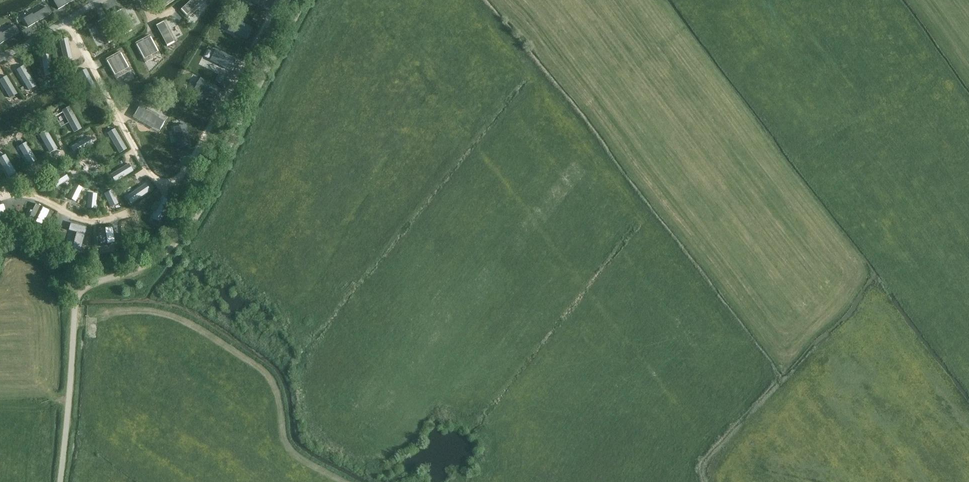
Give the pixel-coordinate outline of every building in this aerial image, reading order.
[(53,1),(58,9),(73,0),(54,0),(53,1)] [(180,10),(186,16),(203,0),(191,0),(180,10)] [(33,13),(23,19),(28,27),(51,14),(47,7),(33,15),(33,13)] [(94,9),(83,14),(84,18),(96,14),(94,9)] [(121,9),(113,13),(124,34),(132,30),(121,9)] [(104,18),(97,22),(108,42),(115,39),(104,18)] [(230,25),(228,30),(246,39),(252,28),(233,19),(231,24),(230,23),(230,25)] [(163,21),(155,25),(167,46),(174,42),(163,21)] [(0,33),(0,44),(19,32),(15,25),(2,33),(1,32),(0,33)] [(150,37),(136,45),(143,59),(158,51),(150,37)] [(72,58),(68,38),(60,40),(64,60),(72,58)] [(105,48),(108,53),(117,47),(114,42),(105,48)] [(213,56),(210,61),(229,70),(234,59),(216,49),(214,54),(213,54),(212,55),(213,56)] [(120,53),(106,61),(114,75),(128,67),(120,53)] [(53,74),(50,54),(41,55),(45,75),(53,74)] [(24,65),(17,70),(28,89),(36,85),(24,65)] [(96,87),(86,69),(79,73),(88,91),(96,87)] [(0,80),(0,81),(10,98),(17,93),(7,76),(0,80)] [(197,85),(194,89),(212,99),(218,88),(200,79),(198,83),(197,84),(197,85)] [(138,106),(134,114),(160,129),(164,122),(138,106)] [(63,111),(74,132),(82,128),(70,107),(63,111)] [(178,126),(173,127),(178,147),(190,144),(185,124),(181,125),(180,125),(178,125),(178,126)] [(120,153),(127,148),(115,129),(108,133),(120,153)] [(47,131),(40,135),(50,152),(58,148),(47,131)] [(89,137),(71,147),(76,154),(93,144),(89,137)] [(26,143),(19,147),(30,165),(37,160),(26,143)] [(0,159),(0,162),(9,177),(16,173),(6,155),(0,159)] [(129,164),(111,175),(115,182),(133,171),(129,164)] [(57,187),(69,179),(64,172),(52,179),(57,187)] [(75,201),(82,189),(75,184),(68,196),(75,201)] [(118,203),(112,190),(104,193),(110,206),(118,203)] [(96,208),(97,194),(88,193),(87,207),(96,208)] [(0,205),(0,222),(1,222),(4,221),(8,219),(4,204),(0,205)] [(36,204),(29,218),(36,222),(35,222),(38,224),(39,223),(43,225),(50,211),(36,204)] [(70,223),(68,230),(76,233),(72,248),(80,251),(87,227),(70,223)] [(112,227),(96,229),(99,245),(106,244),(110,244),(110,243),(114,242),(112,227)]
